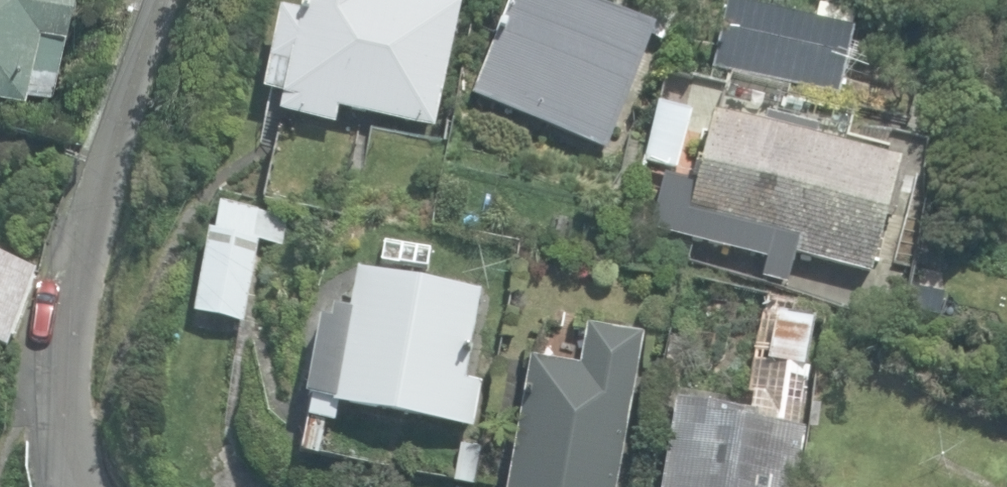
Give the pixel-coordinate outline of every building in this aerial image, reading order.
[(25,96),(27,89),(53,95),(72,0),(0,0),(0,91),(25,96)] [(433,129),(459,10),(411,0),(305,0),(302,16),(282,12),(265,91),(284,95),(281,112),(334,124),(337,108),(433,129)] [(606,153),(654,35),(568,0),(513,0),(473,97),(606,153)] [(1006,10),(1006,0),(989,0),(1006,10)] [(709,71),(842,98),(859,15),(819,7),(816,20),(723,1),(709,71)] [(698,177),(677,171),(691,112),(657,104),(644,162),(634,218),(688,232),(679,266),(759,286),(765,262),(791,269),(795,254),(870,273),(898,167),(814,145),(817,136),(764,123),(762,132),(713,119),(698,177)] [(195,314),(244,322),(257,240),(273,243),(278,214),(258,211),(258,210),(221,203),(216,231),(209,229),(195,314)] [(427,268),(430,250),(383,240),(379,262),(398,265),(399,263),(427,268)] [(6,350),(35,272),(0,259),(0,347),(6,350)] [(932,312),(941,264),(911,259),(909,268),(888,264),(883,290),(906,295),(904,307),(932,312)] [(304,452),(318,454),(325,420),(335,422),(338,406),(472,431),(481,382),(464,379),(480,292),(360,269),(351,311),(335,308),(333,321),(322,319),(307,394),(312,395),(308,416),(311,417),(304,452)] [(804,431),(797,429),(804,369),(811,325),(775,317),(767,362),(751,359),(745,393),(765,397),(762,412),(676,400),(661,486),(795,486),(804,431)] [(642,336),(587,326),(580,366),(533,358),(509,486),(615,486),(642,336)] [(452,483),(473,486),(477,486),(485,446),(460,441),(452,483)]
